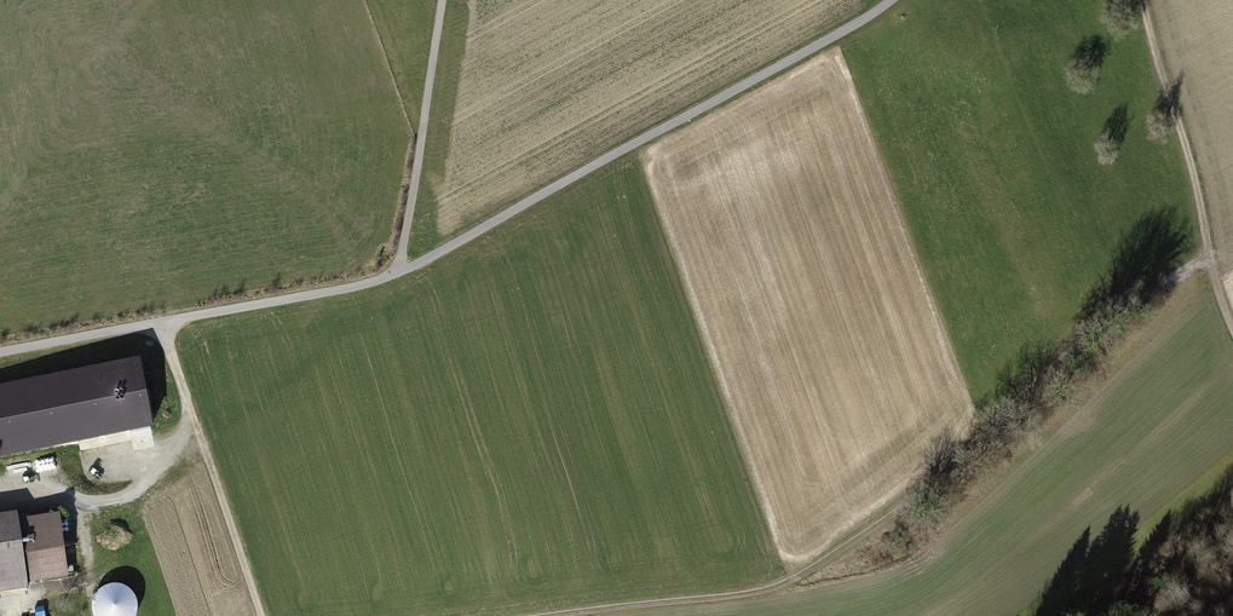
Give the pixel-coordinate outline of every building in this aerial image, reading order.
[(0,388),(0,461),(152,432),(138,362),(0,388)] [(0,516),(0,594),(27,590),(26,584),(66,578),(56,515),(17,521),(15,514),(0,516)]
